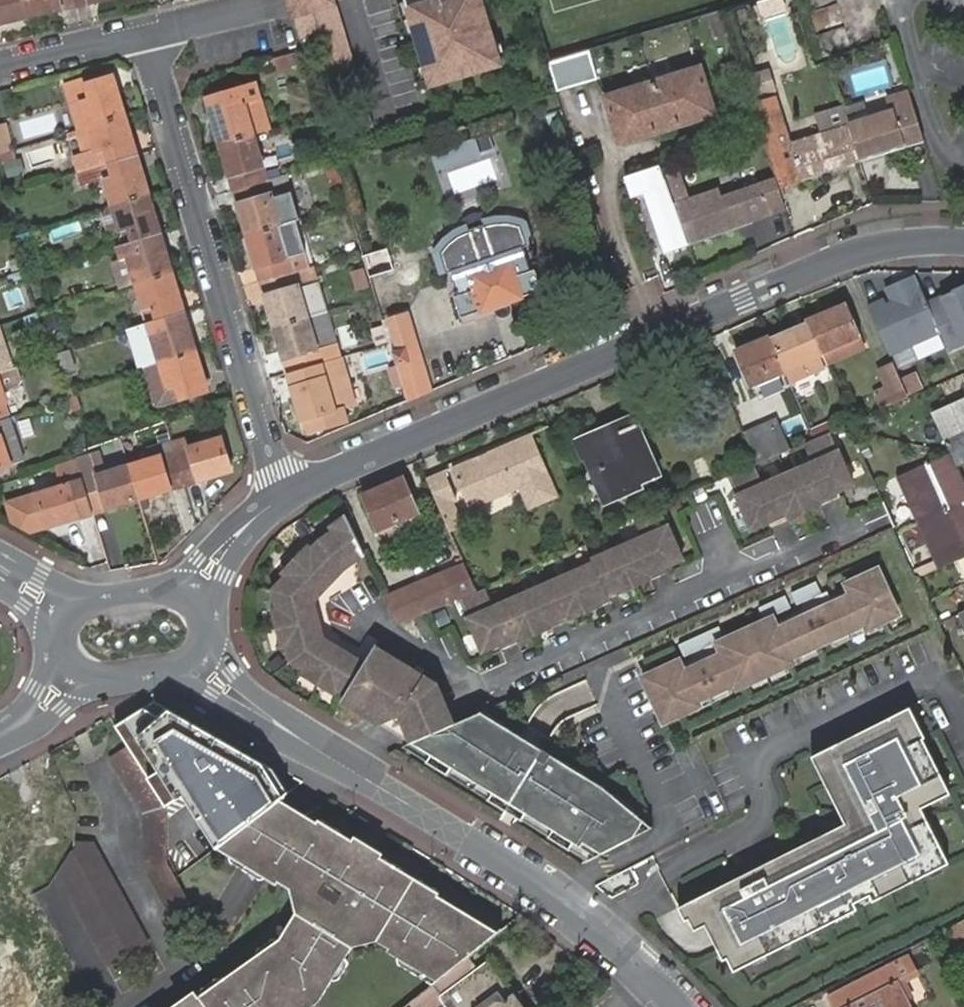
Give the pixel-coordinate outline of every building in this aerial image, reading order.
[(25,0),(0,0),(0,25),(30,19),(25,0)] [(74,0),(25,0),(30,19),(76,8),(74,0)] [(344,132),(371,124),(334,0),(305,0),(344,132)] [(433,86),(504,65),(485,0),(407,0),(433,86)] [(732,13),(735,24),(748,20),(745,10),(732,13)] [(593,52),(551,64),(559,91),(600,79),(593,52)] [(704,66),(607,92),(620,137),(716,112),(704,66)] [(755,93),(771,89),(766,71),(749,77),(755,93)] [(92,125),(125,116),(113,76),(89,82),(92,94),(83,97),(92,125)] [(83,128),(92,125),(83,97),(92,94),(89,82),(72,87),(83,128)] [(269,130),(256,83),(238,88),(252,135),(269,130)] [(221,144),(252,135),(238,88),(207,97),(221,144)] [(779,186),(861,161),(850,125),(808,138),(788,144),(774,99),(771,89),(755,93),(759,104),(754,106),(766,143),(774,170),(777,180),(779,186)] [(861,161),(926,141),(912,93),(890,99),(893,112),(850,125),(861,161)] [(137,155),(125,116),(92,125),(98,147),(80,153),(85,170),(103,165),(137,155)] [(0,124),(0,153),(13,149),(7,123),(0,124)] [(235,192),(266,182),(252,135),(221,144),(235,192)] [(436,170),(482,160),(478,140),(432,150),(436,170)] [(149,196),(137,155),(103,165),(115,206),(149,196)] [(8,179),(25,176),(22,157),(4,160),(8,179)] [(670,184),(667,171),(663,159),(626,177),(633,197),(645,192),(662,248),(688,240),(670,184)] [(454,169),(460,188),(488,178),(481,160),(454,169)] [(682,166),(667,171),(670,184),(688,240),(753,220),(752,217),(770,212),(762,184),(724,195),(722,185),(690,194),(682,166)] [(777,180),(762,184),(770,212),(786,208),(779,186),(777,180)] [(271,200),(266,182),(235,192),(249,237),(279,227),(271,200)] [(298,222),(290,194),(271,200),(279,227),(296,222),(298,222)] [(160,235),(149,196),(115,206),(127,245),(160,235)] [(310,271),(296,222),(279,227),(293,276),(310,271)] [(525,295),(543,289),(536,268),(531,269),(524,247),(532,245),(525,224),(521,224),(520,223),(507,223),(506,223),(501,223),(500,224),(494,224),(491,225),(487,225),(483,227),(481,227),(465,233),(457,237),(449,242),(440,250),(446,271),(448,270),(456,292),(453,293),(460,316),(480,310),(481,312),(526,298),(525,295)] [(263,284),(293,276),(279,227),(249,237),(263,284)] [(31,230),(12,236),(15,246),(34,240),(31,230)] [(171,272),(160,235),(127,245),(137,281),(171,272)] [(119,290),(133,286),(125,259),(111,263),(119,290)] [(40,260),(21,265),(22,268),(24,275),(43,269),(40,260)] [(355,293),(370,289),(366,268),(351,272),(355,293)] [(327,311),(315,269),(310,271),(293,276),(305,318),(327,311)] [(183,311),(171,272),(137,281),(149,322),(183,311)] [(871,305),(891,352),(940,331),(948,349),(963,343),(963,285),(927,301),(916,275),(887,288),(891,297),(871,305)] [(275,326),(305,318),(293,276),(263,284),(275,326)] [(849,300),(809,318),(823,351),(863,333),(849,300)] [(195,351),(183,311),(149,322),(161,362),(195,351)] [(341,359),(327,311),(305,318),(319,365),(341,359)] [(407,401),(433,393),(409,313),(388,319),(396,343),(389,345),(407,401)] [(289,374),(319,365),(305,318),(275,326),(289,374)] [(809,318),(773,334),(788,370),(825,354),(823,351),(809,318)] [(13,365),(0,326),(0,370),(13,365)] [(828,362),(868,344),(863,333),(823,351),(826,356),(828,362)] [(788,370),(773,334),(737,351),(752,386),(788,370)] [(56,355),(63,372),(76,367),(69,349),(56,355)] [(207,391),(195,351),(161,362),(169,389),(178,386),(183,399),(207,391)] [(794,383),(830,367),(828,362),(825,354),(788,370),(794,383)] [(895,362),(907,391),(921,386),(908,357),(895,362)] [(893,397),(907,391),(895,362),(880,368),(893,397)] [(323,379),(319,365),(289,374),(303,421),(333,412),(323,379)] [(340,374),(323,379),(333,412),(350,407),(340,374)] [(894,471),(938,566),(961,555),(963,563),(963,490),(952,463),(963,457),(963,393),(928,409),(944,447),(894,471)] [(10,417),(0,421),(0,468),(13,464),(4,438),(16,434),(10,417)] [(832,419),(814,427),(818,436),(832,430),(837,428),(832,419)] [(635,423),(584,445),(606,499),(637,486),(636,481),(656,473),(635,423)] [(746,432),(759,462),(789,449),(780,430),(770,434),(765,424),(746,432)] [(854,480),(832,430),(818,436),(804,443),(810,457),(763,479),(756,464),(729,475),(751,526),(770,518),(836,488),(854,480)] [(476,507),(531,484),(540,504),(564,493),(538,433),(459,466),(476,507)] [(221,434),(174,449),(184,482),(232,466),(221,434)] [(184,482),(174,449),(129,463),(139,496),(184,482)] [(106,471),(100,452),(77,459),(83,478),(106,471)] [(139,496),(129,463),(106,471),(83,478),(93,511),(139,496)] [(448,470),(428,479),(428,480),(433,490),(447,521),(461,516),(455,503),(461,500),(448,470)] [(52,524),(93,511),(83,478),(41,492),(52,524)] [(404,478),(363,496),(377,530),(419,513),(404,478)] [(836,488),(770,518),(772,521),(790,513),(790,515),(822,501),(820,499),(838,491),(836,488)] [(478,588),(460,597),(484,651),(501,643),(612,594),(610,590),(669,563),(686,556),(662,504),(635,515),(643,533),(595,555),(596,558),(495,604),(487,585),(478,588)] [(349,520),(346,514),(330,524),(334,530),(349,520)] [(447,521),(454,535),(467,530),(461,516),(447,521)] [(277,611),(284,638),(320,623),(314,600),(345,571),(366,555),(349,520),(334,530),(318,542),(312,548),(287,576),(272,592),(277,611)] [(281,571),(287,576),(312,548),(308,544),(281,571)] [(466,561),(386,596),(399,624),(460,597),(478,588),(466,561)] [(671,567),(669,563),(610,590),(612,594),(621,590),(621,591),(653,577),(652,575),(671,567)] [(788,658),(867,621),(869,626),(901,612),(881,566),(851,579),(856,590),(780,625),(775,614),(720,640),(725,651),(687,668),(682,657),(645,674),(666,720),(698,705),(696,700),(744,677),(747,682),(790,663),(788,658)] [(824,590),(818,578),(794,589),(800,601),(824,590)] [(794,604),(788,592),(762,604),(767,616),(794,604)] [(612,594),(501,643),(503,648),(522,639),(523,640),(555,626),(554,625),(572,617),(573,618),(605,604),(604,602),(614,598),(612,594)] [(271,613),(278,640),(284,638),(277,611),(271,613)] [(284,638),(287,647),(291,662),(304,671),(336,691),(343,696),(340,701),(380,725),(406,714),(410,721),(418,738),(453,722),(446,706),(435,681),(410,666),(400,661),(373,645),(363,662),(324,639),(320,623),(284,638)] [(687,653),(727,634),(721,623),(682,641),(687,653)] [(284,638),(278,640),(281,649),(287,647),(284,638)] [(403,657),(400,661),(410,666),(412,662),(403,657)] [(333,696),(336,691),(304,671),(301,677),(333,696)] [(156,697),(116,721),(167,804),(185,795),(218,841),(293,787),(264,753),(156,697)] [(948,866),(920,807),(949,793),(923,738),(925,737),(910,706),(812,754),(846,824),(679,906),(685,920),(689,918),(694,930),(705,924),(723,959),(727,957),(733,971),(831,923),(826,914),(842,906),(846,915),(923,878),(948,866)] [(418,738),(408,742),(429,756),(448,768),(519,812),(568,843),(592,858),(649,829),(598,792),(480,710),(453,722),(418,738)] [(408,742),(418,738),(410,721),(406,714),(380,725),(389,731),(408,742)] [(167,804),(126,745),(108,758),(144,812),(144,866),(176,925),(197,911),(170,860),(167,804)] [(448,768),(429,756),(425,763),(444,775),(448,768)] [(519,812),(485,791),(481,798),(514,820),(519,812)] [(218,843),(245,860),(279,804),(275,801),(218,843)] [(245,860),(268,874),(301,818),(279,804),(245,860)] [(492,936),(460,916),(463,910),(376,856),(375,859),(350,844),(352,841),(305,812),(301,818),(268,874),(278,880),(281,876),(302,888),(301,901),(281,936),(196,997),(182,1006),(291,1006),(310,993),(315,999),(321,994),(357,935),(369,931),(389,944),(387,949),(436,979),(447,971),(492,936)] [(0,815),(0,941),(14,935),(47,1006),(72,1006),(84,1001),(0,815)] [(568,843),(547,830),(543,837),(564,851),(568,843)] [(375,859),(376,856),(380,850),(356,835),(352,841),(350,844),(375,859)] [(66,863),(61,870),(116,962),(151,941),(94,841),(75,841),(75,846),(66,863)] [(949,929),(963,960),(963,921),(949,929)] [(83,928),(60,941),(86,986),(109,973),(83,928)] [(909,953),(893,961),(900,974),(904,972),(915,966),(909,953)] [(437,998),(444,1006),(522,1006),(513,995),(501,1004),(491,990),(503,981),(506,979),(491,958),(457,983),(437,998)] [(893,961),(829,994),(835,1006),(915,1006),(912,1001),(917,998),(904,972),(900,974),(893,961)] [(436,979),(428,986),(437,998),(457,983),(447,971),(436,979)] [(501,1004),(513,995),(503,981),(491,990),(501,1004)] [(404,1004),(407,1006),(426,1006),(437,998),(428,986),(404,1004)] [(169,1006),(182,1006),(196,997),(191,990),(168,1006),(169,1006)] [(315,999),(310,993),(291,1006),(303,1006),(315,999)]
